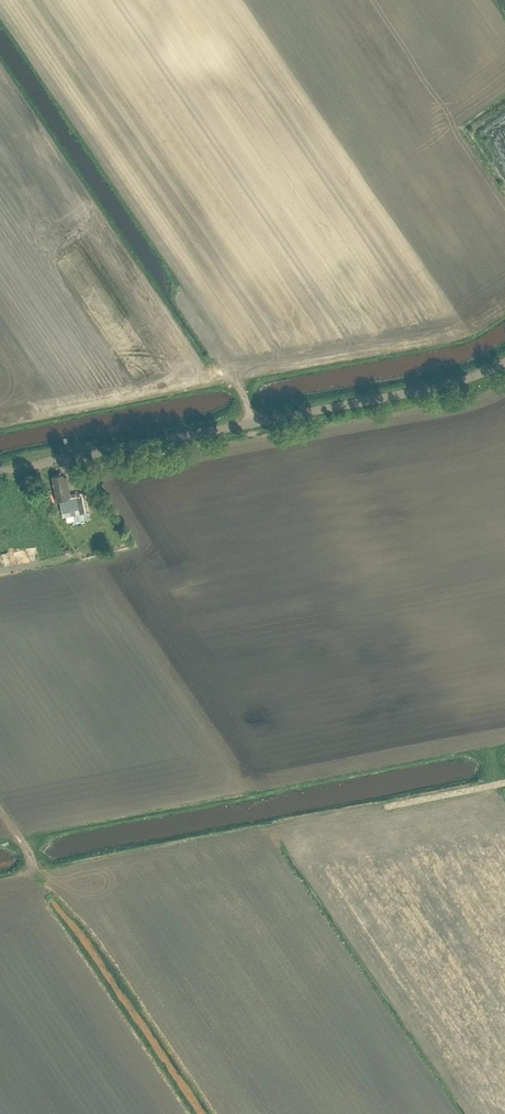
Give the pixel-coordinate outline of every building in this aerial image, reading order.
[(73,515),(84,513),(80,495),(71,497),(66,476),(63,477),(62,474),(52,476),(57,501),(59,501),(62,512),(71,510),(72,510),(73,515)] [(73,515),(74,520),(89,517),(88,512),(84,513),(73,515)]
